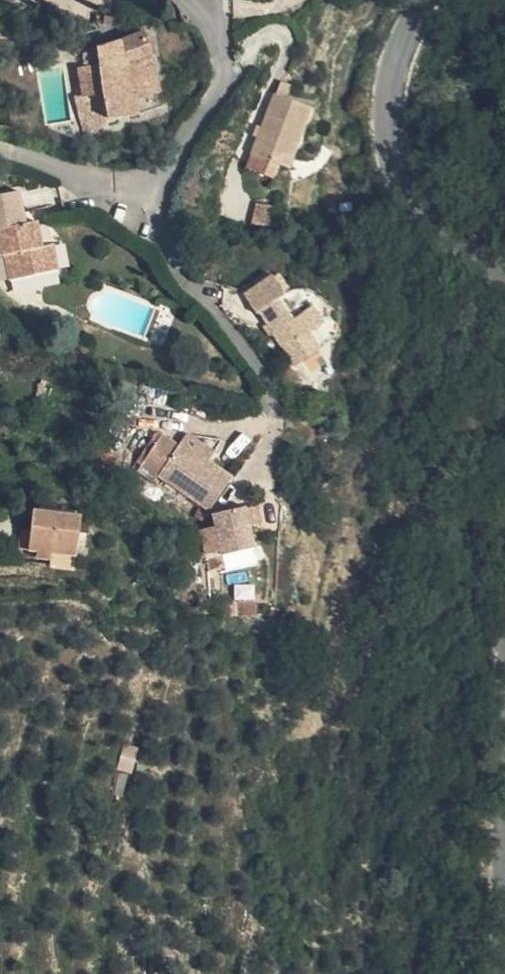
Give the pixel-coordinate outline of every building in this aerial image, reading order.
[(315,0),(289,0),(294,10),(315,0)] [(131,105),(135,130),(159,127),(191,118),(172,38),(135,48),(110,54),(113,71),(123,69),(124,78),(131,105)] [(300,75),(296,152),(325,154),(338,154),(342,92),(310,90),(311,76),(300,75)] [(103,82),(108,109),(131,105),(124,78),(103,82)] [(102,111),(108,135),(135,130),(131,105),(108,109),(102,111)] [(34,147),(32,157),(43,159),(45,150),(34,147)] [(325,154),(296,152),(296,168),(325,169),(325,154)] [(53,239),(57,238),(52,214),(9,223),(15,258),(24,256),(29,282),(37,280),(42,304),(90,295),(85,270),(75,271),(69,245),(59,247),(55,249),(53,239)] [(333,344),(342,340),(332,320),(300,335),(309,356),(313,354),(338,414),(366,402),(358,384),(349,365),(343,368),(333,344)] [(357,361),(349,365),(358,384),(366,381),(357,361)] [(245,529),(268,494),(242,478),(249,466),(223,449),(215,465),(198,454),(173,491),(189,501),(194,495),(245,529)] [(261,569),(262,573),(263,574),(293,566),(282,525),(251,533),(255,548),(241,551),(247,572),(261,569)] [(79,585),(79,577),(80,566),(102,567),(102,539),(54,538),(54,558),(47,557),(46,577),(65,577),(66,584),(79,585)] [(80,566),(79,577),(102,578),(102,567),(80,566)] [(263,574),(262,573),(252,576),(254,588),(266,586),(263,574)] [(122,744),(118,770),(132,772),(136,746),(122,744)]
